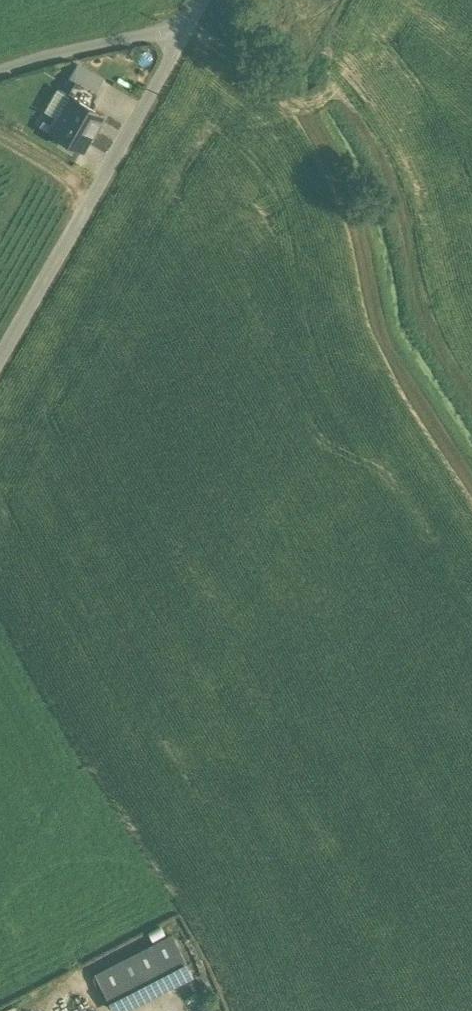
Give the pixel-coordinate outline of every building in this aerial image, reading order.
[(95,92),(75,81),(68,92),(73,95),(73,94),(89,103),(95,92)] [(89,103),(73,94),(73,95),(52,132),(82,149),(89,136),(91,137),(105,112),(89,103)] [(172,937),(98,975),(116,1009),(189,972),(172,937)]
